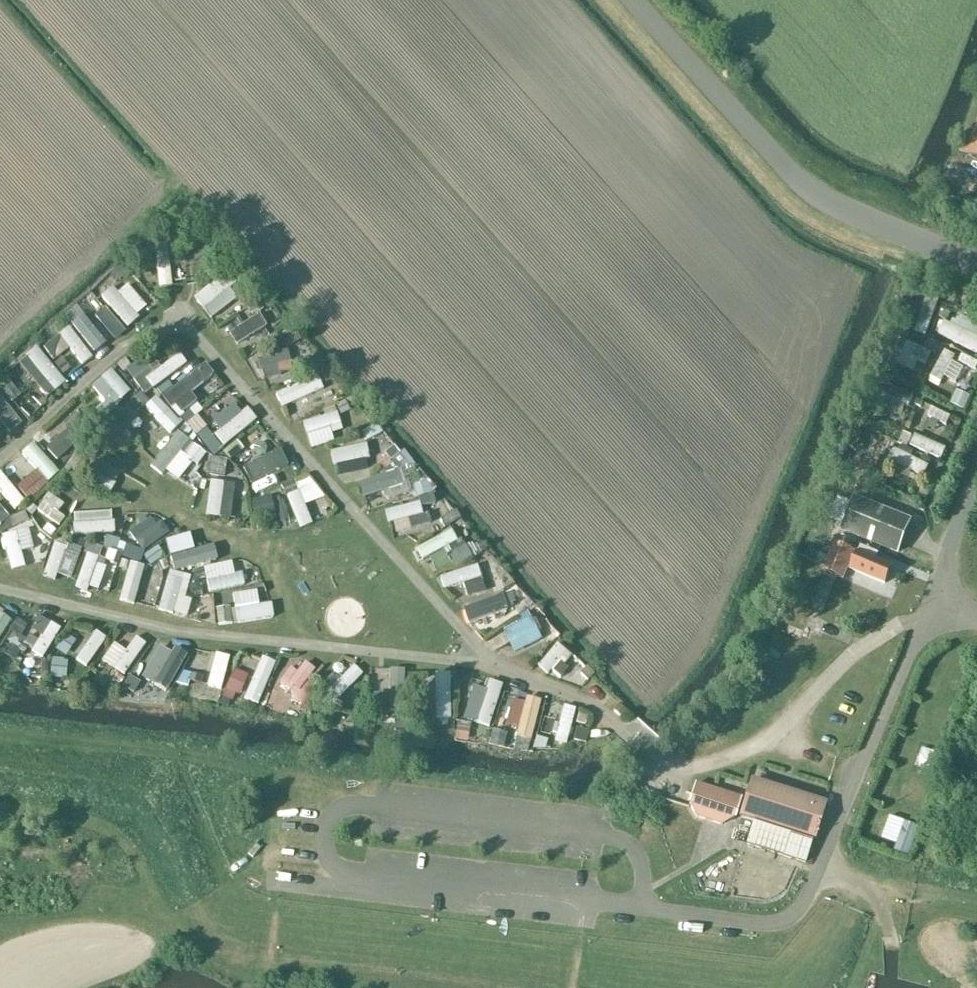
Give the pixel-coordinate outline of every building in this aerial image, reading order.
[(967,157),(976,161),(976,128),(967,157)] [(240,294),(219,271),(191,295),(213,319),(240,294)] [(125,280),(114,288),(109,283),(98,292),(123,323),(145,305),(125,280)] [(925,292),(911,328),(926,333),(939,298),(925,292)] [(70,317),(90,347),(101,340),(80,310),(70,317)] [(975,353),(976,349),(976,333),(942,318),(934,336),(975,353)] [(253,339),(249,319),(227,323),(232,344),(253,339)] [(82,365),(92,358),(66,324),(56,331),(82,365)] [(890,354),(924,368),(932,351),(898,336),(890,354)] [(33,346),(16,362),(29,376),(33,372),(49,389),(62,376),(33,346)] [(284,346),(255,352),(257,364),(286,358),(284,346)] [(944,348),(926,375),(938,383),(956,355),(944,348)] [(177,350),(144,374),(153,387),(186,363),(177,350)] [(974,368),(976,360),(976,359),(960,352),(956,362),(974,368)] [(89,387),(100,397),(92,407),(104,417),(129,386),(105,367),(89,387)] [(314,371),(276,391),(285,408),(323,388),(314,371)] [(877,383),(875,393),(909,400),(911,390),(877,383)] [(956,386),(948,402),(959,408),(967,392),(956,386)] [(152,392),(145,399),(136,390),(116,409),(125,419),(140,405),(168,434),(181,423),(152,392)] [(7,433),(21,423),(0,395),(0,423),(7,433)] [(229,434),(255,421),(244,399),(218,413),(229,434)] [(928,405),(924,417),(946,424),(950,412),(928,405)] [(306,438),(339,427),(333,409),(300,420),(306,438)] [(355,429),(363,444),(382,434),(375,419),(355,429)] [(121,448),(137,437),(128,424),(112,435),(121,448)] [(184,425),(152,468),(170,481),(187,459),(194,465),(205,450),(191,439),(195,433),(184,425)] [(937,456),(942,444),(914,431),(909,443),(937,456)] [(57,433),(44,441),(55,460),(69,452),(57,433)] [(361,439),(328,449),(336,476),(369,467),(361,439)] [(400,468),(407,462),(392,444),(376,457),(382,466),(392,458),(400,468)] [(249,480),(286,463),(277,445),(240,463),(249,480)] [(921,475),(927,463),(892,445),(886,457),(921,475)] [(74,458),(71,470),(85,474),(88,461),(74,458)] [(360,496),(380,492),(378,484),(400,480),(398,470),(356,478),(360,496)] [(92,472),(88,482),(110,489),(113,479),(92,472)] [(312,473),(293,477),(299,502),(318,497),(312,473)] [(203,515),(218,517),(223,479),(208,477),(203,515)] [(913,519),(853,495),(839,530),(898,554),(913,519)] [(33,509),(36,512),(37,509),(57,525),(64,516),(42,498),(33,509)] [(405,519),(421,518),(420,500),(386,504),(389,533),(406,531),(405,519)] [(143,546),(154,522),(141,516),(130,541),(143,546)] [(71,534),(112,533),(111,517),(70,518),(71,534)] [(26,524),(0,530),(9,569),(24,566),(20,550),(31,548),(26,524)] [(412,543),(418,560),(447,549),(441,533),(412,543)] [(42,576),(56,579),(63,542),(49,539),(42,576)] [(884,582),(891,564),(835,543),(824,570),(842,577),(846,567),(884,582)] [(183,568),(208,563),(205,550),(192,552),(190,544),(179,546),(183,568)] [(104,557),(82,552),(74,586),(96,591),(104,557)] [(208,591),(237,583),(231,559),(202,566),(208,591)] [(441,591),(462,587),(461,578),(478,575),(476,564),(437,570),(441,591)] [(183,594),(188,572),(165,568),(157,610),(184,615),(188,595),(183,594)] [(272,621),(269,600),(257,602),(255,587),(230,590),(234,625),(272,621)] [(466,622),(503,617),(500,596),(463,601),(466,622)] [(499,629),(511,648),(522,641),(524,644),(540,633),(526,612),(499,629)] [(27,627),(18,645),(7,640),(0,655),(0,661),(11,667),(20,647),(44,658),(60,624),(36,613),(28,628),(27,627)] [(94,627),(71,657),(85,667),(107,637),(94,627)] [(123,647),(113,640),(100,658),(121,674),(145,642),(134,633),(123,647)] [(550,676),(568,652),(553,640),(535,665),(550,676)] [(203,687),(219,691),(228,653),(213,650),(203,687)] [(259,698),(273,660),(259,654),(245,692),(259,698)] [(282,664),(276,686),(267,683),(261,705),(279,710),(284,690),(298,694),(307,661),(300,659),(298,668),(282,664)] [(219,699),(232,704),(245,673),(231,668),(219,699)] [(433,696),(410,697),(412,727),(450,726),(448,669),(432,669),(433,696)] [(485,676),(473,723),(489,728),(501,681),(485,676)] [(385,693),(384,677),(368,678),(369,694),(385,693)] [(551,742),(564,745),(574,705),(561,702),(551,742)] [(905,768),(907,757),(892,754),(890,765),(905,768)] [(741,816),(752,820),(745,843),(805,861),(822,802),(751,781),(741,816)] [(740,798),(694,784),(688,804),(695,817),(721,825),(724,815),(734,818),(740,798)] [(876,790),(872,801),(887,806),(891,795),(876,790)] [(884,836),(878,821),(869,825),(875,840),(884,836)] [(906,835),(890,835),(891,848),(907,848),(906,835)]
